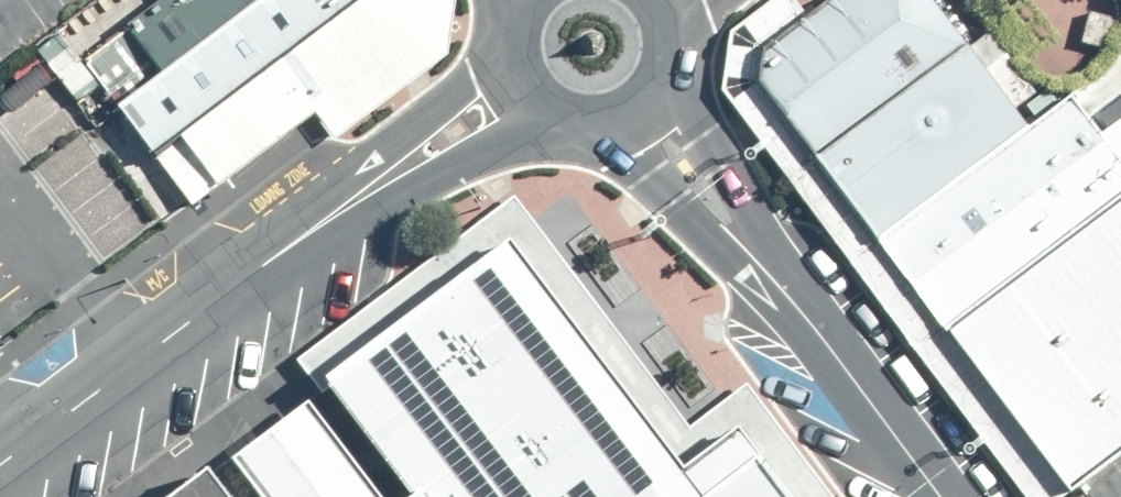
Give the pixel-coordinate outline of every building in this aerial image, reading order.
[(124,61),(85,90),(122,138),(307,0),(205,0),(124,61)] [(92,19),(124,61),(205,0),(118,0),(92,19)] [(392,0),(307,0),(122,138),(156,184),(274,96),(290,117),(412,25),(392,0)] [(911,0),(784,0),(739,30),(727,87),(769,129),(925,20),(911,0)] [(769,129),(838,224),(992,107),(925,20),(769,129)] [(838,224),(903,305),(1096,153),(1058,107),(1035,75),(992,107),(838,224)] [(1120,408),(1120,137),(1096,153),(903,305),(1035,472),(1120,408)] [(485,233),(298,372),(392,496),(754,496),(698,422),(652,456),(485,233)] [(182,460),(210,496),(392,496),(298,372),(182,460)] [(182,460),(131,496),(210,496),(182,460)]
